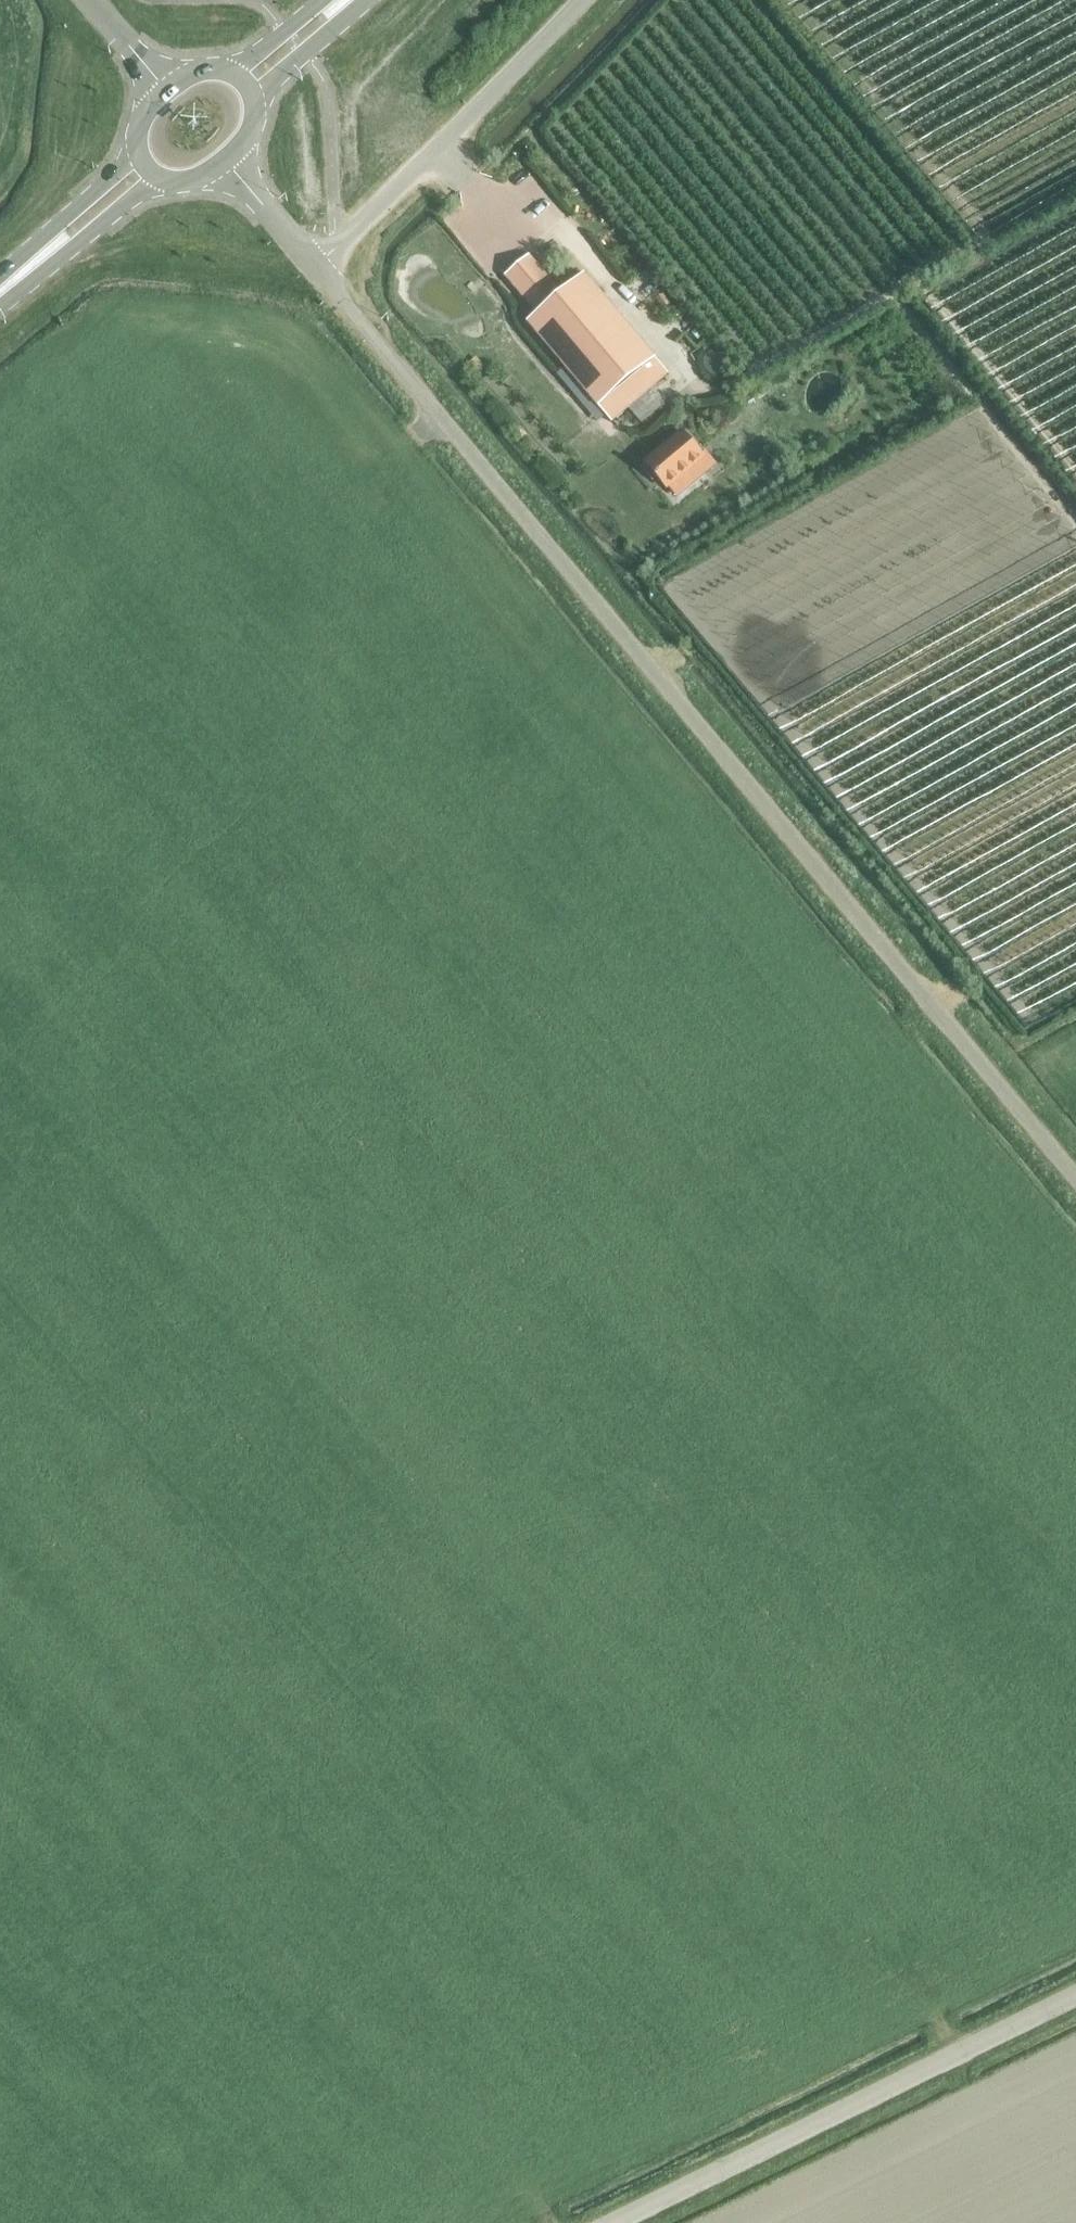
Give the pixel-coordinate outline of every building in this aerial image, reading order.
[(668,375),(584,274),(561,294),(529,256),(504,276),(536,314),(527,322),(611,423),(668,375)] [(702,457),(682,432),(645,463),(647,465),(643,468),(653,480),(656,476),(666,488),(683,474),(692,485),(715,465),(706,454),(702,457)]
